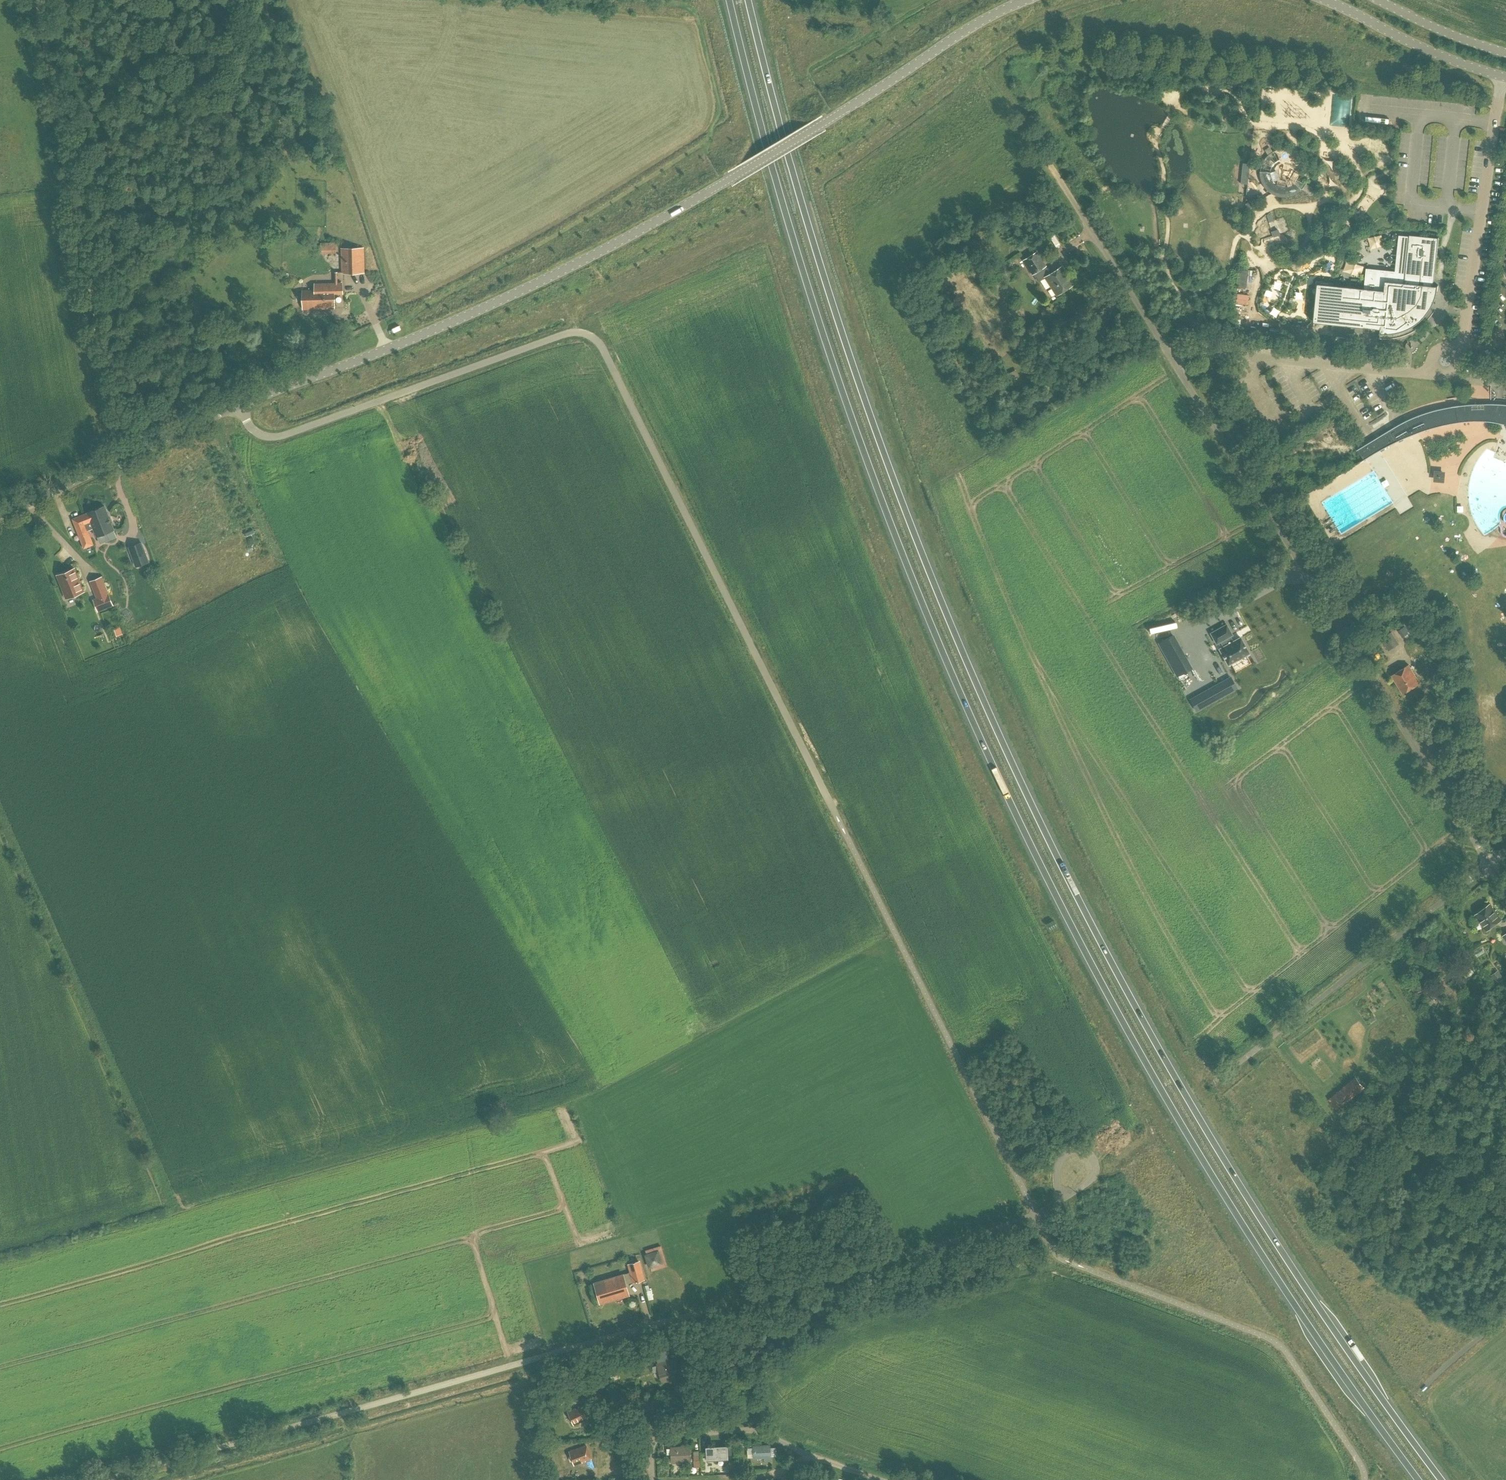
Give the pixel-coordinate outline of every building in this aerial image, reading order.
[(693,86),(712,85),(712,78),(692,78),(693,86)] [(1355,128),(1354,98),(1336,98),(1337,128),(1355,128)] [(1277,171),(1282,153),(1272,150),(1266,168),(1277,171)] [(1314,189),(1305,183),(1305,184),(1304,185),(1304,186),(1303,187),(1302,188),(1311,194),(1314,189)] [(1268,197),(1258,201),(1260,206),(1270,202),(1268,197)] [(1274,223),(1280,220),(1275,213),(1270,216),(1274,223)] [(1365,288),(1317,283),(1313,322),(1333,324),(1361,327),(1380,329),(1379,338),(1383,338),(1388,338),(1392,338),(1397,337),(1401,336),(1405,335),(1410,333),(1415,330),(1412,326),(1415,324),(1416,323),(1419,321),(1422,319),(1424,317),(1426,314),(1428,311),(1431,308),(1429,307),(1432,302),(1433,303),(1434,301),(1435,299),(1436,296),(1437,293),(1438,289),(1438,286),(1433,285),(1439,238),(1399,235),(1397,256),(1395,272),(1367,268),(1365,288)] [(342,273),(365,273),(364,247),(341,248),(342,273)] [(1050,274),(1046,267),(1047,266),(1037,250),(1022,260),(1033,275),(1038,282),(1046,277),(1057,295),(1073,284),(1062,266),(1050,274)] [(304,309),(335,308),(335,294),(344,293),(343,282),(314,283),(314,290),(303,290),(304,309)] [(1502,404),(1499,403),(1491,403),(1485,403),(1477,404),(1471,404),(1466,404),(1460,405),(1454,406),(1446,407),(1440,409),(1435,410),(1430,411),(1423,414),(1418,415),(1416,416),(1413,417),(1408,419),(1404,421),(1397,425),(1393,428),(1389,430),(1358,448),(1363,459),(1376,453),(1390,445),(1405,438),(1420,432),(1437,427),(1453,424),(1469,423),(1486,422),(1503,424),(1505,424),(1505,423),(1505,404),(1502,404)] [(1436,469),(1435,479),(1445,480),(1446,470),(1436,469)] [(107,484),(110,491),(119,487),(116,480),(107,484)] [(83,515),(73,519),(84,548),(93,544),(88,530),(94,527),(97,536),(114,529),(105,506),(88,513),(88,514),(83,515)] [(135,567),(150,562),(142,541),(128,547),(135,567)] [(75,568),(58,575),(67,598),(84,591),(75,568)] [(101,573),(90,577),(97,594),(108,590),(101,573)] [(1221,641),(1224,646),(1220,649),(1229,665),(1249,653),(1241,637),(1233,641),(1230,636),(1232,635),(1226,624),(1211,633),(1217,644),(1221,641)] [(1399,630),(1403,636),(1409,632),(1405,626),(1399,630)] [(1389,651),(1400,644),(1392,632),(1381,638),(1389,651)] [(1191,668),(1172,634),(1156,643),(1176,677),(1191,668)] [(1403,694),(1420,683),(1409,664),(1392,675),(1403,694)] [(1208,687),(1214,698),(1225,692),(1219,681),(1208,687)] [(1487,930),(1502,919),(1490,903),(1475,914),(1487,930)] [(1505,982),(1505,981),(1498,970),(1491,975),(1499,987),(1505,982)] [(1427,1010),(1434,1001),(1428,996),(1421,1005),(1427,1010)] [(1337,1109),(1364,1087),(1356,1077),(1343,1087),(1343,1088),(1329,1099),(1337,1109)] [(1233,1119),(1239,1127),(1257,1113),(1251,1105),(1233,1119)] [(1229,1138),(1232,1141),(1240,1135),(1237,1132),(1229,1138)] [(1240,1136),(1228,1145),(1231,1150),(1243,1141),(1240,1136)] [(650,1266),(652,1271),(668,1266),(661,1245),(645,1250),(647,1255),(650,1266)] [(633,1283),(646,1279),(640,1259),(628,1263),(630,1272),(623,1274),(623,1275),(595,1283),(601,1302),(628,1294),(625,1284),(633,1282),(633,1283)] [(654,1284),(649,1286),(654,1301),(659,1299),(654,1284)] [(661,1383),(681,1377),(676,1357),(669,1359),(656,1363),(659,1376),(661,1383)] [(591,1418),(584,1403),(578,1406),(579,1407),(577,1408),(576,1409),(575,1407),(567,1411),(571,1421),(573,1426),(591,1418)] [(585,1462),(592,1459),(587,1444),(578,1447),(569,1451),(572,1461),(574,1466),(583,1463),(582,1461),(585,1460),(585,1462)] [(728,1459),(727,1444),(707,1445),(707,1460),(728,1459)] [(772,1461),(770,1444),(753,1445),(754,1458),(764,1458),(764,1461),(772,1461)] [(671,1463),(691,1462),(690,1445),(671,1446),(671,1463)]
